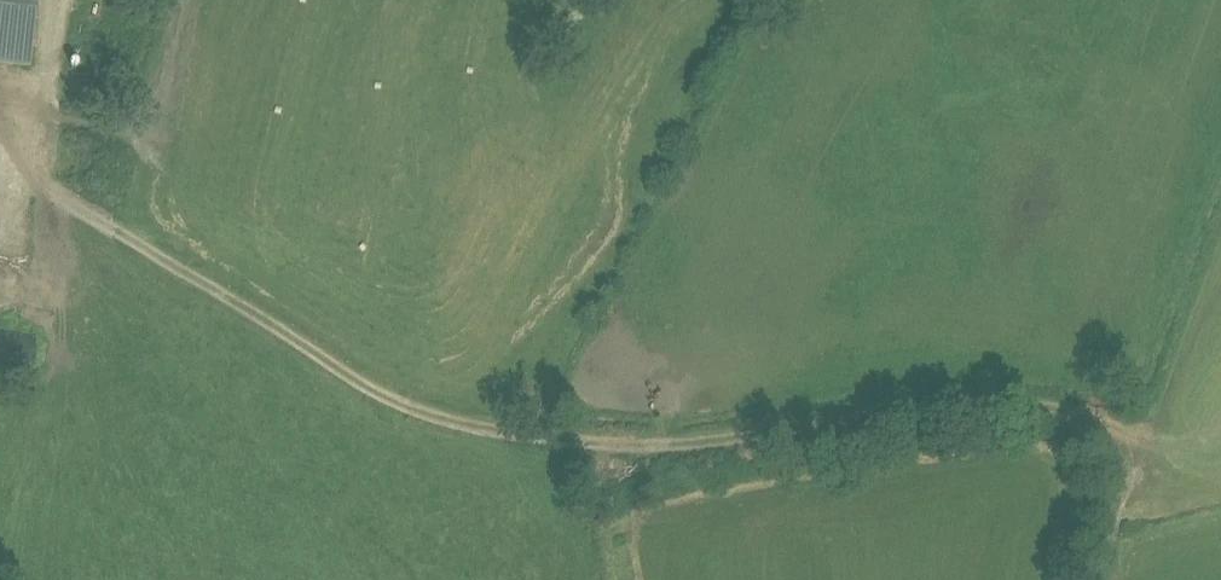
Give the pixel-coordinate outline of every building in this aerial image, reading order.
[(31,64),(37,10),(0,7),(0,61),(31,64)]
